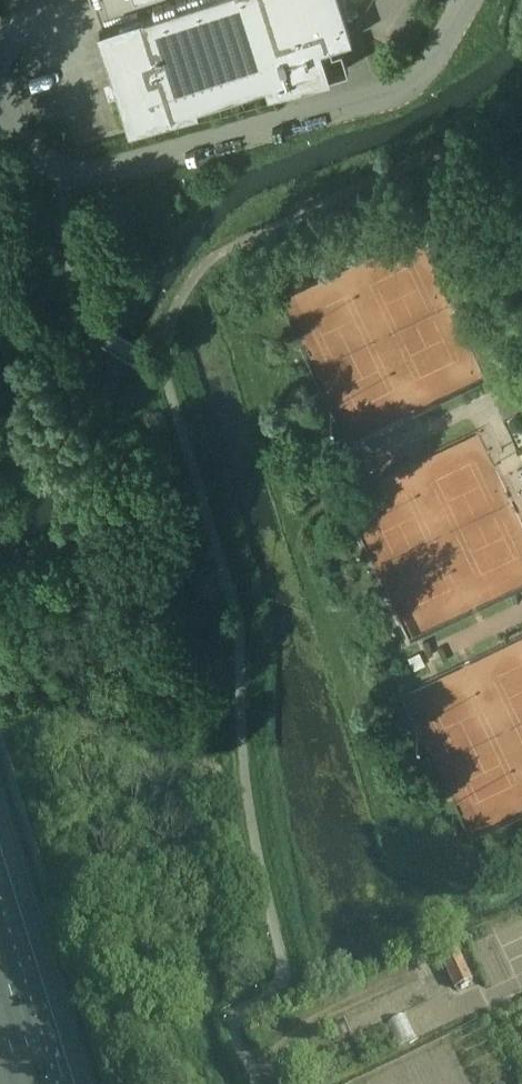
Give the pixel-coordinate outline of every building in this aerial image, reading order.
[(99,31),(100,33),(101,32),(123,103),(122,103),(125,110),(128,116),(132,122),(136,128),(137,127),(136,126),(273,82),(275,89),(291,85),(329,75),(329,74),(348,68),(341,47),(332,50),(330,45),(351,39),(339,0),(197,0),(119,25),(99,31)] [(468,986),(467,983),(472,981),(456,948),(439,956),(454,989),(459,987),(460,989),(468,986)] [(333,1042),(343,1038),(337,1025),(335,1022),(326,1027),(333,1042)]
